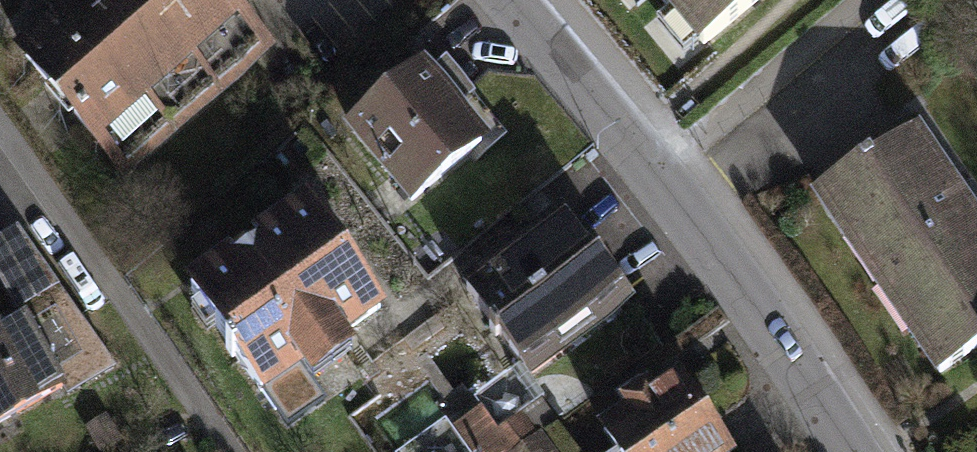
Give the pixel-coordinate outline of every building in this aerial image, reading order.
[(12,55),(124,187),(279,56),(231,0),(29,0),(49,24),(12,55)] [(703,56),(770,0),(656,0),(703,56)] [(428,68),(347,135),(415,216),(495,149),(428,68)] [(808,203),(931,383),(976,352),(976,226),(915,136),(872,165),(869,161),(808,203)] [(309,205),(186,292),(266,406),(305,378),(316,394),(362,361),(353,347),(391,321),(309,205)] [(566,216),(465,290),(526,373),(627,299),(566,216)] [(59,393),(67,402),(118,371),(19,235),(0,245),(0,287),(20,319),(0,329),(0,429),(59,393)] [(599,433),(612,451),(728,451),(681,380),(599,433)] [(483,409),(454,430),(469,451),(517,451),(538,437),(523,416),(500,432),(483,409)] [(85,430),(99,451),(112,451),(126,444),(108,416),(85,430)] [(542,434),(538,437),(517,451),(555,451),(542,434)]
